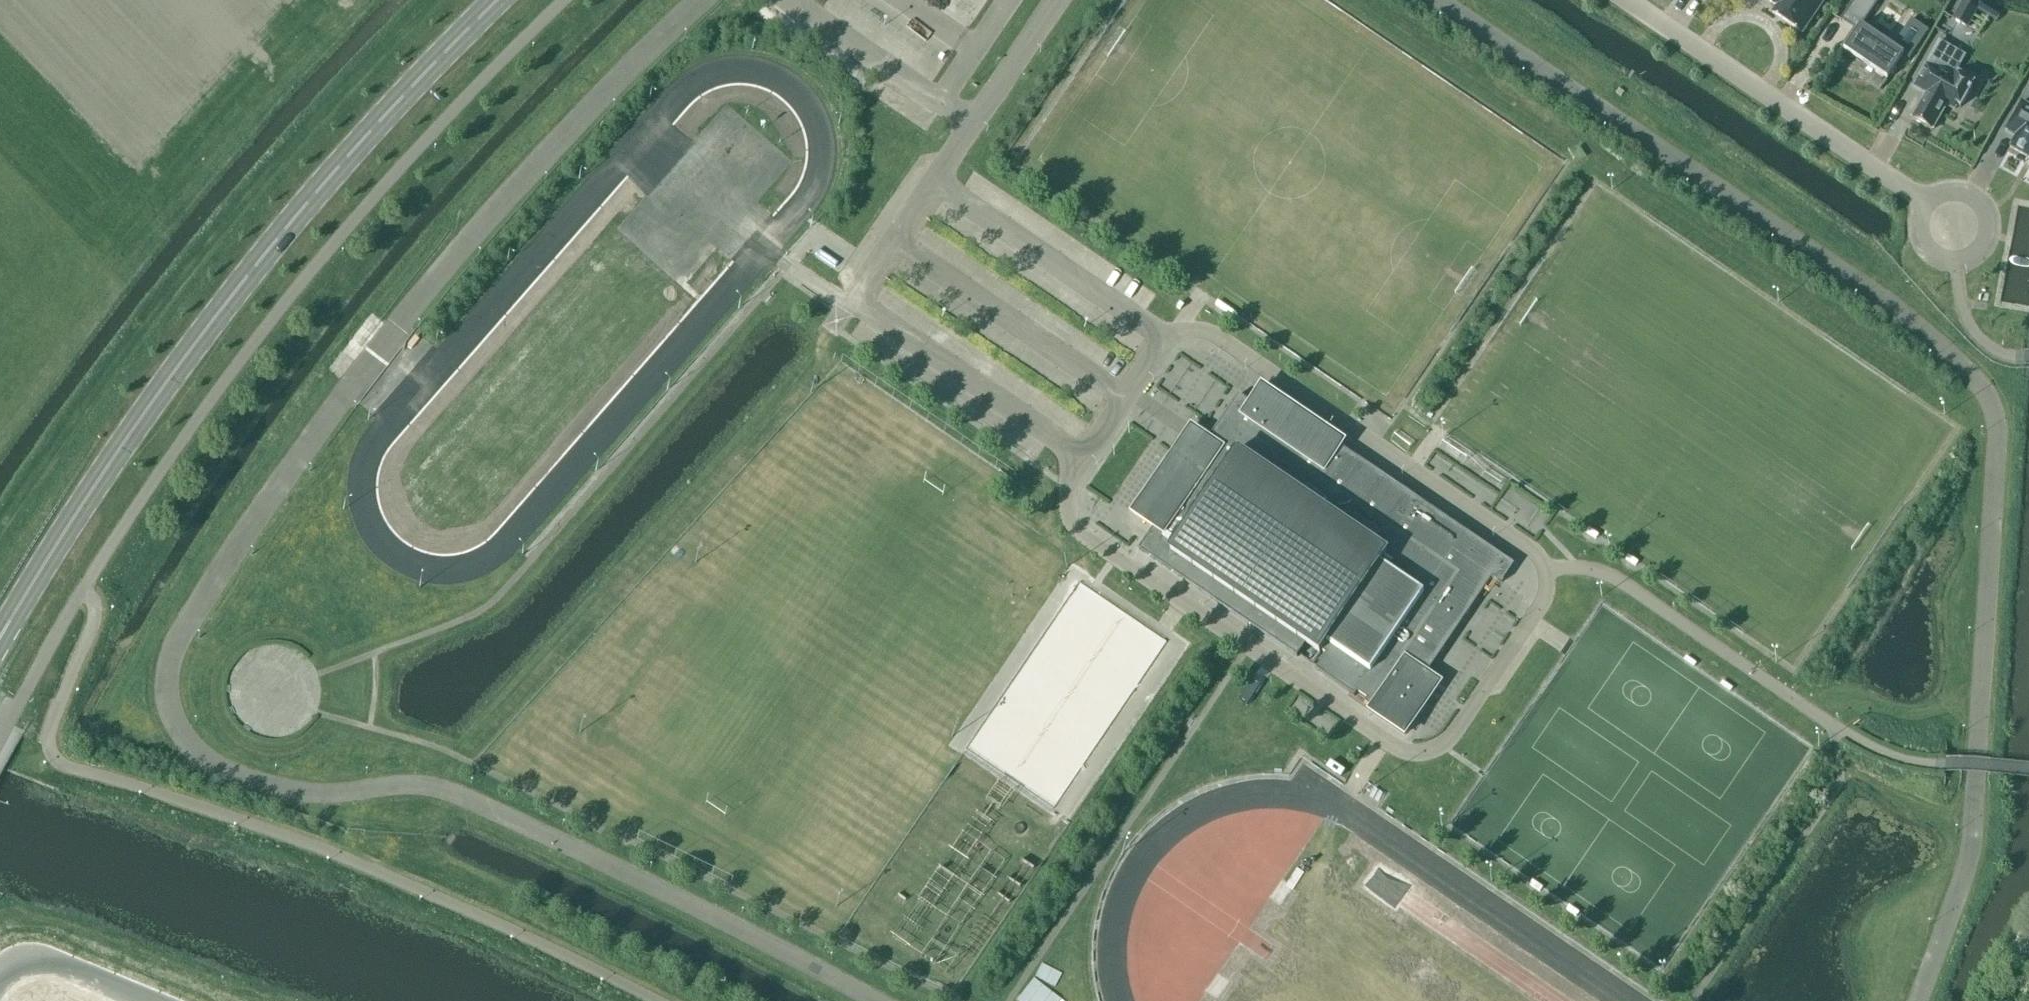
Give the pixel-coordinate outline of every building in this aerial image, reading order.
[(1777,7),(1772,13),(1802,34),(1826,0),(1767,0),(1777,7)] [(1862,27),(1880,0),(1855,0),(1841,20),(1858,31),(1845,50),(1841,47),(1840,48),(1886,79),(1880,89),(1881,90),(1904,55),(1862,27)] [(1967,28),(1977,11),(1963,3),(1953,20),(1967,28)] [(1923,101),(1913,120),(1932,131),(1949,101),(1961,108),(1969,93),(1971,94),(1973,91),(1971,90),(1975,84),(1970,81),(1969,78),(1962,74),(1959,75),(1955,73),(1958,67),(1934,54),(1915,87),(1929,95),(1926,100),(1925,100),(1924,100),(1923,101)] [(2021,103),(2006,130),(2016,137),(2010,148),(2026,157),(2026,158),(2028,159),(2028,107),(2021,103)] [(1333,434),(1262,386),(1251,402),(1239,394),(1202,449),(1184,437),(1133,513),(1154,527),(1139,550),(1297,657),(1306,644),(1320,654),(1322,651),(1326,654),(1316,670),(1355,696),(1357,692),(1367,699),(1364,703),(1372,708),(1370,711),(1405,735),(1441,682),(1427,673),(1491,579),(1502,582),(1515,564),(1329,438),(1333,434)] [(1058,802),(1105,724),(1095,719),(1099,713),(1022,668),(973,752),(1058,802)]
